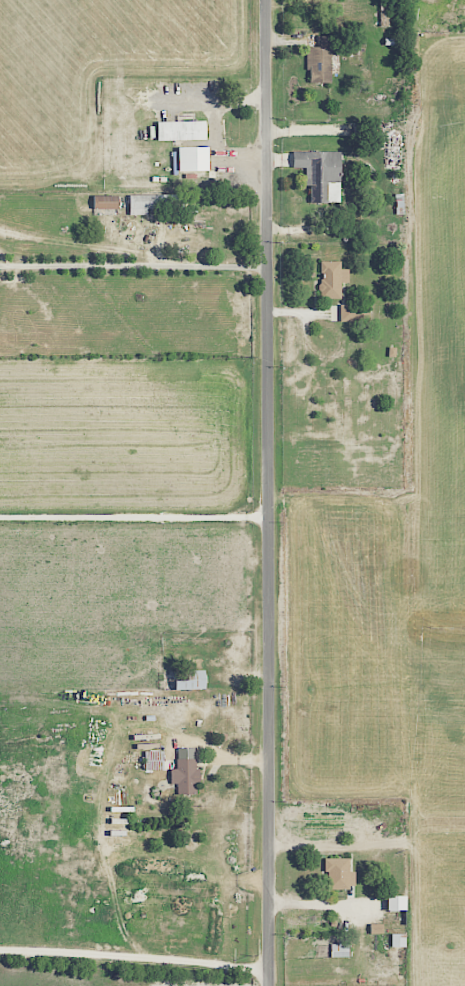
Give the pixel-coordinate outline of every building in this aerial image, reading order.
[(333,36),(318,36),(318,47),(308,47),(308,82),(332,82),(333,36)] [(206,121),(157,122),(157,141),(206,140),(206,121)] [(208,148),(173,149),(173,172),(209,171),(208,148)] [(341,153),(294,151),(294,168),(306,168),(306,186),(310,186),(310,204),(326,204),(326,200),(340,200),(341,153)] [(184,194),(129,195),(130,215),(148,215),(148,209),(184,208),(184,194)] [(118,196),(94,196),(94,210),(118,209),(118,196)] [(349,269),(342,269),(341,262),(321,262),(321,299),(342,299),(342,283),(349,283),(349,269)] [(355,322),(356,306),(342,305),(341,321),(355,322)] [(205,688),(205,669),(187,670),(187,678),(174,679),(174,689),(205,688)] [(179,793),(195,793),(195,780),(198,780),(197,747),(178,748),(178,769),(170,769),(171,783),(179,783),(179,793)] [(356,888),(355,871),(350,871),(349,857),(324,858),(325,872),(328,871),(329,888),(356,888)] [(406,910),(406,895),(387,895),(387,910),(406,910)] [(371,933),(384,933),(383,923),(371,924),(371,933)] [(406,934),(392,933),(392,947),(406,947),(406,934)] [(332,957),(349,957),(349,940),(331,941),(332,957)]
